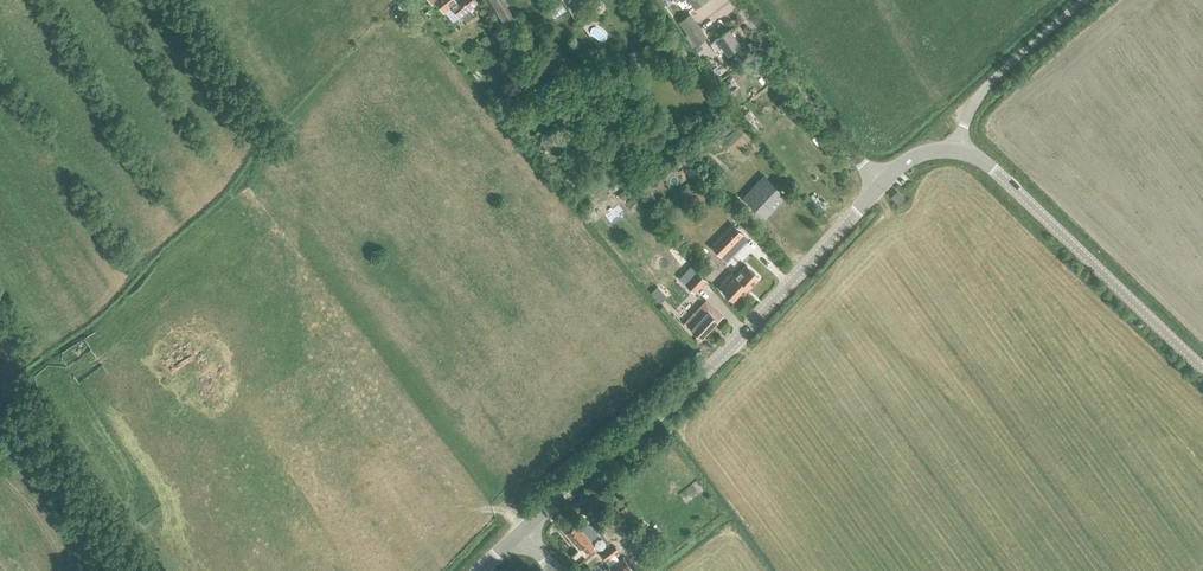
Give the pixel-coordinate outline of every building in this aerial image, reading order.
[(444,11),(451,5),(460,16),(461,15),(465,19),(468,20),(472,16),(472,13),(469,9),(476,2),(474,0),(457,0),(435,0),(444,11)] [(506,27),(515,21),(502,0),(489,0),(506,27)] [(576,13),(583,8),(578,0),(566,0),(576,13)] [(679,22),(687,33),(698,24),(695,19),(691,13),(679,22)] [(698,24),(687,33),(696,45),(707,37),(699,26),(698,24)] [(710,43),(715,51),(722,46),(727,53),(740,44),(729,30),(710,43)] [(695,48),(700,55),(705,51),(700,44),(695,48)] [(683,47),(672,55),(676,60),(687,52),(683,47)] [(784,100),(778,104),(782,109),(787,105),(784,100)] [(748,111),(744,114),(748,119),(752,116),(748,111)] [(765,176),(744,198),(765,217),(772,209),(785,195),(772,183),(772,182),(765,176)] [(646,186),(638,192),(647,203),(655,197),(646,186)] [(629,195),(627,193),(625,190),(624,190),(619,193),(623,199),(629,195)] [(892,196),(898,202),(903,197),(897,191),(892,196)] [(733,224),(711,246),(721,256),(726,261),(733,254),(728,250),(743,234),(733,224)] [(746,265),(737,274),(749,286),(758,277),(746,265)] [(685,284),(694,292),(706,280),(697,271),(685,284)] [(749,286),(737,274),(735,276),(732,273),(719,286),(735,302),(749,286)] [(651,292),(660,302),(666,297),(657,287),(651,292)] [(691,315),(684,322),(690,328),(701,338),(705,334),(722,316),(712,306),(697,321),(691,315)] [(566,532),(580,548),(582,547),(586,552),(594,546),(589,540),(590,539),(576,523),(566,532)] [(601,554),(605,560),(618,551),(614,545),(601,554)] [(612,570),(628,570),(632,568),(623,556),(609,567),(612,570)]
